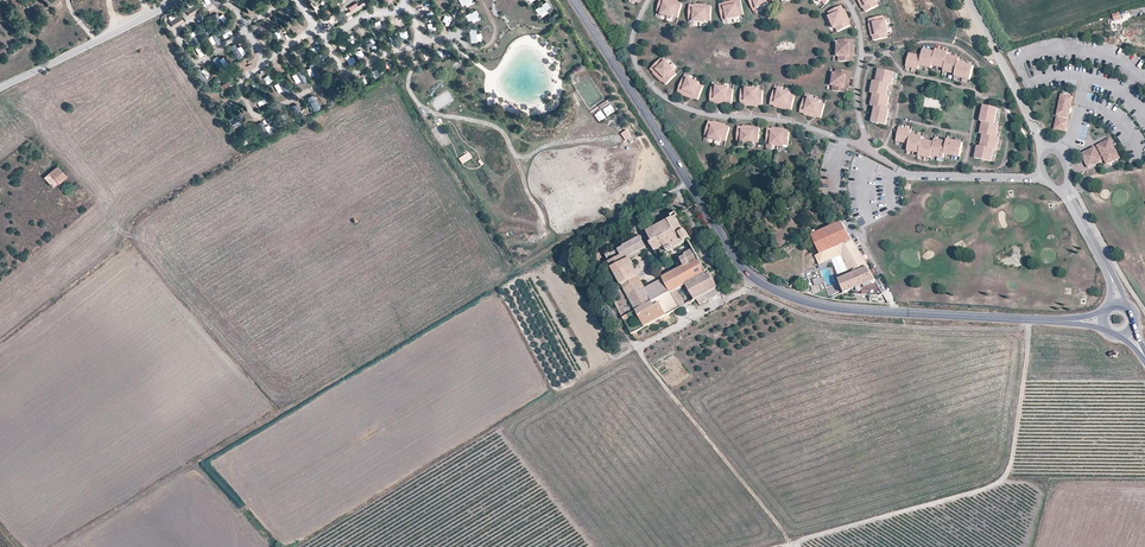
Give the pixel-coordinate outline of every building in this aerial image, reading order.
[(659,8),(663,9),(662,13),(661,15),(668,17),(672,0),(669,0),(669,2),(666,1),(666,0),(661,0),(659,8)] [(683,4),(678,3),(677,4),(675,4),(676,1),(673,0),(672,0),(668,17),(674,18),(674,17),(675,13),(680,14),(683,4)] [(751,5),(755,3),(757,7),(757,9),(763,6),(761,0),(749,0),(751,5)] [(866,12),(875,7),(873,3),(876,1),(878,0),(865,0),(860,3),(861,6),(864,4),(865,7),(863,8),(866,12)] [(545,1),(534,8),(538,14),(549,7),(545,1)] [(743,11),(741,1),(736,2),(736,4),(734,4),(733,1),(730,2),(733,19),(739,18),(739,16),(738,12),(743,11)] [(724,4),(719,5),(721,15),(726,15),(727,18),(727,20),(733,19),(730,2),(727,2),(727,5),(725,6),(724,4)] [(185,14),(197,14),(197,4),(186,4),(185,14)] [(332,14),(327,4),(321,8),(326,17),(332,14)] [(695,5),(690,5),(689,16),(694,16),(694,20),(694,22),(700,22),(701,5),(698,4),(697,7),(695,7),(695,5)] [(711,17),(712,6),(707,6),(707,8),(704,8),(704,5),(701,5),(700,22),(706,22),(706,21),(706,17),(711,17)] [(844,11),(842,6),(832,10),(834,15),(830,16),(829,17),(832,23),(847,16),(846,13),(843,14),(842,11),(844,11)] [(476,8),(464,14),(467,20),(479,14),(476,8)] [(219,23),(224,17),(215,10),(211,16),(219,23)] [(1121,19),(1119,13),(1112,15),(1114,21),(1121,19)] [(841,31),(851,26),(849,21),(847,22),(846,20),(849,19),(847,16),(832,23),(834,29),(836,28),(839,26),(841,31)] [(879,17),(869,19),(870,24),(872,24),(872,26),(870,27),(870,30),(887,27),(886,21),(884,21),(880,22),(879,17)] [(286,22),(288,28),(294,25),(291,19),(286,22)] [(232,32),(227,24),(219,29),(224,37),(232,32)] [(280,36),(286,32),(281,25),(275,30),(280,36)] [(361,38),(367,34),(363,27),(357,31),(361,38)] [(872,36),(873,41),(884,39),(883,34),(887,33),(888,33),(887,27),(870,30),(871,33),(874,33),(874,35),(872,36)] [(214,32),(206,37),(212,45),(219,40),(214,32)] [(269,34),(260,39),(263,44),(272,39),(269,34)] [(854,45),(854,40),(843,40),(843,44),(839,44),(838,44),(837,50),(855,51),(855,48),(852,48),(852,45),(854,45)] [(194,45),(198,56),(206,52),(202,42),(194,45)] [(245,53),(240,44),(236,47),(233,43),(229,46),(237,58),(245,53)] [(358,46),(353,50),(357,55),(362,51),(358,46)] [(843,62),(853,62),(853,57),(852,57),(852,54),(855,54),(855,51),(837,50),(837,57),(839,57),(843,57),(843,62)] [(919,65),(931,68),(932,65),(935,52),(923,50),(921,56),(919,65)] [(932,65),(944,68),(947,55),(948,53),(935,50),(935,52),(932,65)] [(446,59),(446,51),(425,52),(426,60),(446,59)] [(346,52),(342,59),(347,62),(351,55),(346,52)] [(919,65),(921,56),(909,53),(908,58),(907,58),(906,61),(907,61),(906,66),(918,69),(919,65)] [(944,68),(943,71),(955,74),(958,62),(959,58),(947,55),(944,68)] [(282,73),(286,70),(280,61),(276,64),(282,73)] [(658,62),(651,69),(655,73),(656,72),(658,73),(656,75),(658,78),(670,66),(666,61),(665,62),(662,65),(658,62)] [(972,72),(974,66),(958,62),(955,74),(955,76),(970,80),(972,75),(973,72),(972,72)] [(305,67),(309,77),(319,73),(314,63),(305,67)] [(663,81),(667,85),(674,77),(671,74),(674,71),(675,70),(670,66),(658,78),(660,80),(662,78),(664,80),(663,81)] [(196,71),(201,81),(209,77),(205,67),(196,71)] [(297,84),(305,79),(299,69),(290,75),(297,84)] [(850,76),(851,71),(840,69),(839,74),(835,74),(834,73),(833,79),(850,82),(850,79),(848,79),(848,76),(850,76)] [(879,69),(876,81),(889,85),(892,85),(895,73),(888,72),(889,71),(885,70),(885,71),(879,69)] [(266,84),(272,78),(267,72),(261,78),(266,84)] [(281,90),(283,94),(288,91),(281,79),(273,84),(278,92),(281,90)] [(682,82),(678,92),(682,94),(683,92),(686,93),(684,96),(688,97),(694,81),(688,79),(687,80),(686,84),(682,82)] [(837,91),(847,93),(848,88),(846,88),(847,85),(849,85),(850,82),(833,79),(832,86),(833,86),(837,87),(837,91)] [(221,92),(232,86),(229,80),(218,87),(221,92)] [(693,98),(698,100),(702,90),(698,88),(699,85),(700,83),(694,81),(688,97),(691,98),(692,96),(694,96),(693,98)] [(872,81),(870,93),(873,94),(887,96),(889,85),(876,81),(872,81)] [(1091,84),(1091,91),(1101,93),(1101,86),(1091,84)] [(711,91),(710,102),(715,102),(715,101),(718,101),(718,104),(721,104),(723,87),(717,86),(716,88),(716,92),(711,91)] [(727,104),(732,104),(733,94),(729,93),(729,89),(729,88),(723,87),(721,104),(724,105),(725,102),(727,102),(727,104)] [(741,94),(740,104),(745,105),(745,103),(748,103),(748,106),(751,106),(752,89),(746,88),(746,90),(746,94),(741,94)] [(757,105),(762,106),(763,95),(758,95),(758,91),(758,89),(752,89),(751,106),(754,106),(755,103),(757,103),(757,105)] [(773,94),(770,105),(775,106),(776,104),(778,105),(778,108),(781,108),(785,92),(779,90),(778,92),(777,96),(773,94)] [(258,106),(266,101),(260,91),(251,97),(258,106)] [(787,109),(792,110),(794,100),(790,99),(791,95),(791,93),(785,92),(781,108),(784,109),(785,106),(787,107),(787,109)] [(1096,102),(1098,95),(1088,93),(1086,100),(1096,102)] [(873,94),(871,106),(875,107),(887,109),(889,97),(887,96),(873,94)] [(1060,94),(1056,115),(1069,118),(1073,97),(1060,94)] [(311,95),(306,98),(314,110),(319,107),(311,95)] [(803,102),(800,112),(805,114),(805,112),(808,113),(807,116),(810,116),(815,100),(809,98),(808,100),(807,104),(803,102)] [(816,117),(821,118),(824,108),(819,107),(820,103),(821,102),(815,100),(810,116),(813,117),(814,115),(816,115),(816,117)] [(603,109),(607,116),(616,112),(611,105),(603,109)] [(994,124),(998,108),(992,107),(993,107),(989,106),(989,107),(984,106),(980,122),(983,122),(994,124)] [(875,107),(872,123),(877,124),(880,125),(881,124),(886,125),(889,110),(887,109),(875,107)] [(239,112),(227,120),(232,127),(244,120),(239,112)] [(599,122),(603,120),(599,112),(595,114),(599,122)] [(1054,129),(1066,132),(1069,120),(1056,117),(1054,129)] [(257,122),(260,135),(271,132),(269,123),(262,125),(262,121),(257,122)] [(714,123),(709,121),(706,131),(711,133),(710,137),(709,138),(715,140),(720,123),(717,122),(716,125),(713,124),(714,123)] [(996,137),(999,125),(994,124),(983,122),(980,134),(983,135),(996,137)] [(727,138),(730,127),(725,126),(725,128),(722,127),(723,124),(720,123),(715,140),(721,142),(722,140),(723,136),(727,138)] [(743,127),(738,127),(737,137),(742,138),(742,141),(741,143),(748,144),(749,126),(746,126),(745,129),(743,129),(743,127)] [(759,139),(760,128),(755,128),(755,130),(752,129),(752,127),(749,126),(748,144),(754,144),(754,142),(754,138),(759,139)] [(773,129),(768,129),(767,139),(772,140),(771,144),(771,145),(777,146),(779,129),(776,128),(775,131),(773,131),(773,129)] [(896,141),(909,144),(911,134),(911,130),(899,128),(898,133),(897,133),(896,136),(897,136),(896,141)] [(238,135),(244,144),(248,141),(247,140),(252,136),(247,129),(238,135)] [(789,141),(790,131),(785,130),(785,132),(782,132),(782,129),(779,129),(777,146),(784,146),(784,145),(784,141),(789,141)] [(632,133),(623,136),(626,144),(635,140),(632,133)] [(922,140),(923,137),(911,134),(909,144),(907,150),(919,153),(922,140)] [(997,150),(1000,138),(996,137),(983,135),(980,147),(994,150),(997,150)] [(1120,158),(1110,139),(1097,146),(1101,152),(1102,153),(1104,156),(1104,158),(1107,165),(1120,158)] [(931,156),(934,142),(922,140),(919,153),(918,156),(931,158),(931,156)] [(947,142),(935,140),(934,142),(931,156),(943,158),(944,154),(947,142)] [(944,154),(960,157),(961,152),(962,152),(963,149),(962,149),(963,143),(947,140),(947,142),(944,154)] [(991,162),(994,150),(980,147),(978,146),(975,158),(981,160),(984,161),(985,160),(991,162)] [(1102,161),(1095,147),(1084,153),(1082,157),(1088,168),(1102,161)] [(52,187),(66,176),(57,167),(44,178),(52,187)] [(647,229),(646,230),(645,231),(656,252),(665,248),(668,252),(692,239),(687,231),(685,232),(677,218),(679,217),(677,214),(671,217),(672,219),(662,224),(649,231),(647,229)] [(856,247),(842,222),(812,235),(821,254),(838,247),(841,254),(856,247)] [(604,253),(636,311),(653,302),(645,288),(632,264),(628,267),(624,259),(646,248),(641,237),(637,239),(635,236),(632,238),(633,240),(628,244),(623,246),(622,244),(618,246),(620,248),(608,254),(607,252),(604,253)] [(829,261),(842,255),(841,254),(838,247),(821,254),(816,256),(819,265),(829,261)] [(856,247),(841,254),(842,255),(850,269),(853,273),(868,267),(864,260),(862,257),(860,252),(856,247)] [(648,251),(646,248),(624,259),(628,267),(632,264),(634,264),(632,260),(648,251)] [(685,285),(706,272),(692,249),(676,259),(678,260),(680,259),(684,266),(662,278),(662,279),(670,292),(675,290),(685,285)] [(842,255),(829,261),(835,276),(850,269),(842,255)] [(573,265),(568,268),(573,280),(579,277),(573,265)] [(872,282),(876,280),(874,277),(870,271),(868,267),(853,273),(850,274),(842,278),(839,279),(841,284),(843,288),(845,293),(852,290),(872,282)] [(879,274),(875,268),(870,271),(874,277),(879,274)] [(718,289),(710,274),(709,271),(706,272),(685,285),(695,300),(697,299),(707,294),(718,289)] [(822,283),(820,277),(813,280),(815,286),(822,283)] [(645,288),(653,302),(670,292),(662,279),(645,288)] [(884,294),(877,282),(873,284),(872,282),(852,290),(854,294),(880,296),(884,294)] [(700,305),(720,293),(718,289),(707,294),(697,299),(700,305)] [(685,306),(675,290),(670,292),(680,308),(685,306)] [(665,316),(680,308),(670,292),(653,302),(636,311),(645,327),(665,316)]
